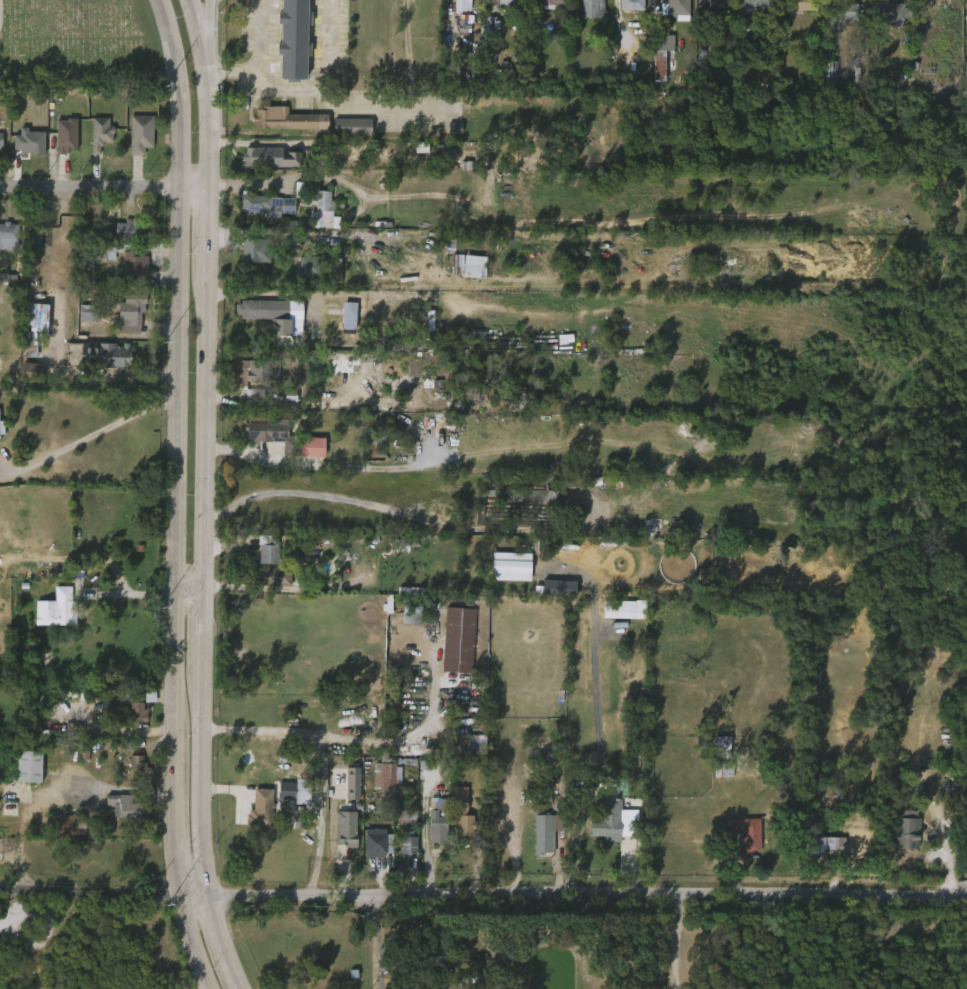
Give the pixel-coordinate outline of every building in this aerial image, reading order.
[(283,78),(309,79),(309,0),(283,0),(283,78)] [(455,13),(455,0),(470,0),(470,10),(460,10),(460,13),(455,13)] [(477,14),(508,14),(508,0),(478,0),(477,14)] [(554,0),(530,0),(531,14),(554,13),(554,0)] [(584,17),(585,0),(606,0),(606,11),(601,11),(601,17),(584,17)] [(621,9),(621,0),(644,0),(643,9),(621,9)] [(661,2),(661,0),(690,0),(690,15),(668,15),(668,12),(663,12),(663,2),(661,2)] [(696,8),(696,0),(732,0),(731,10),(696,8)] [(741,12),(741,0),(774,0),(773,13),(741,12)] [(789,14),(790,0),(817,0),(817,10),(802,10),(802,14),(789,14)] [(850,0),(850,3),(857,3),(857,19),(845,19),(845,24),(824,23),(824,6),(837,6),(837,0),(850,0)] [(873,19),(874,0),(886,0),(886,3),(902,4),(902,8),(910,8),(910,19),(902,18),(902,21),(900,21),(900,26),(884,26),(884,20),(873,19)] [(781,21),(803,21),(803,3),(781,3),(781,21)] [(849,29),(849,11),(818,10),(818,31),(837,32),(837,29),(849,29)] [(895,12),(866,12),(866,28),(884,28),(884,35),(894,35),(895,12)] [(666,80),(653,80),(654,35),(674,35),(674,51),(666,50),(666,80)] [(667,44),(647,43),(645,90),(658,90),(659,59),(666,59),(667,44)] [(834,90),(834,95),(822,95),(822,90),(821,90),(821,60),(836,60),(836,90),(834,90)] [(926,74),(916,74),(916,102),(925,102),(926,74)] [(328,114),(328,129),(254,128),(255,123),(251,123),(252,116),(255,116),(255,109),(262,110),(262,106),(271,106),(271,114),(279,114),(279,106),(287,106),(287,113),(328,114)] [(321,138),(321,123),(280,122),(280,116),(247,115),(247,137),(321,138)] [(153,116),(152,147),(144,147),(144,155),(130,154),(130,116),(153,116)] [(109,118),(108,126),(112,126),(114,129),(114,132),(112,134),(112,142),(102,142),(102,146),(99,146),(99,154),(91,154),(92,117),(109,118)] [(374,135),(336,135),(336,119),(374,119),(374,135)] [(84,126),(85,163),(95,163),(95,150),(106,150),(106,134),(103,134),(102,126),(84,126)] [(364,127),(326,128),(326,144),(364,143),(364,127)] [(50,162),(70,161),(70,128),(49,128),(50,162)] [(38,140),(21,140),(21,136),(13,135),(13,143),(6,143),(6,161),(38,162),(38,140)] [(269,149),(268,167),(247,166),(247,160),(244,160),(244,153),(247,153),(247,147),(269,148),(269,149)] [(294,158),(243,157),(242,175),(294,176),(294,158)] [(330,191),(330,201),(332,201),(332,204),(330,204),(330,212),(315,211),(316,196),(309,196),(310,193),(303,193),(303,198),(295,197),(296,182),(317,183),(317,190),(330,191)] [(295,199),(294,214),(280,213),(280,217),(264,216),(264,213),(240,211),(241,204),(239,204),(240,194),(295,199)] [(323,199),(307,199),(307,219),(327,219),(327,210),(323,210),(323,199)] [(258,221),(258,225),(288,225),(288,206),(232,205),(232,221),(258,221)] [(135,218),(135,219),(142,219),(142,224),(150,224),(150,238),(115,237),(115,223),(125,223),(125,217),(135,218)] [(3,242),(0,242),(0,223),(5,223),(5,220),(11,220),(11,223),(20,224),(19,241),(3,240),(3,242)] [(109,245),(138,244),(138,228),(109,228),(109,245)] [(269,263),(240,262),(240,253),(242,253),(242,239),(278,239),(278,248),(270,248),(269,263)] [(106,245),(106,246),(120,246),(120,252),(105,252),(105,261),(86,260),(86,252),(92,252),(92,244),(106,245)] [(259,271),(260,249),(234,248),(233,270),(259,271)] [(137,251),(138,256),(147,256),(148,276),(140,276),(140,283),(124,284),(123,251),(137,251)] [(489,255),(487,277),(462,275),(462,273),(454,272),(454,269),(452,269),(453,253),(489,255)] [(309,276),(299,276),(299,257),(319,257),(319,276),(309,276)] [(443,285),(478,286),(479,264),(444,263),(443,285)] [(292,265),(292,285),(311,285),(310,265),(292,265)] [(324,289),(333,289),(334,267),(325,267),(324,289)] [(146,295),(144,313),(141,313),(140,335),(119,335),(120,321),(118,321),(118,302),(124,302),(124,295),(146,295)] [(290,302),(289,318),(242,317),(242,314),(236,314),(236,303),(242,303),(242,300),(290,302)] [(110,305),(110,316),(99,316),(99,321),(79,320),(80,305),(110,305)] [(264,326),(264,344),(283,344),(283,309),(228,309),(228,326),(264,326)] [(336,338),(350,338),(349,310),(335,311),(336,338)] [(130,347),(130,355),(128,355),(128,357),(130,357),(130,369),(80,367),(81,343),(116,344),(116,347),(130,347)] [(260,356),(260,361),(279,361),(279,381),(246,380),(246,361),(249,360),(249,356),(260,356)] [(41,364),(40,382),(19,381),(20,362),(41,364)] [(457,362),(457,399),(444,399),(444,389),(432,389),(432,380),(444,380),(444,362),(457,362)] [(271,392),(272,370),(234,368),(233,390),(271,392)] [(522,401),(470,400),(470,387),(523,387),(522,401)] [(287,424),(287,436),(294,436),(294,438),(296,438),(296,455),(285,455),(285,441),(254,441),(254,438),(249,438),(249,434),(245,434),(245,423),(287,424)] [(238,429),(238,449),(260,449),(260,462),(287,463),(288,444),(280,444),(280,430),(238,429)] [(534,491),(559,491),(559,501),(480,500),(480,490),(534,491)] [(550,510),(550,500),(495,499),(494,508),(550,510)] [(279,546),(278,565),(259,564),(258,536),(270,536),(270,538),(278,539),(279,546)] [(251,572),(271,573),(272,547),(252,546),(251,572)] [(484,588),(523,589),(523,561),(485,561),(484,588)] [(290,569),(290,587),(258,587),(258,575),(256,575),(256,569),(290,569)] [(73,600),(77,601),(77,625),(36,625),(36,609),(51,609),(51,600),(56,600),(56,586),(73,586),(73,600)] [(637,601),(636,618),(604,618),(605,600),(637,601)] [(421,606),(421,625),(402,625),(403,605),(421,606)] [(478,609),(473,673),(443,671),(448,607),(478,609)] [(595,626),(626,627),(626,610),(596,610),(595,626)] [(144,702),(146,702),(147,690),(156,690),(155,703),(150,702),(149,721),(131,721),(132,702),(129,702),(129,689),(139,690),(139,693),(144,693),(144,702)] [(138,710),(123,711),(123,730),(139,730),(138,710)] [(486,738),(486,753),(467,753),(468,734),(480,734),(480,738),(486,738)] [(477,743),(460,743),(460,760),(477,760),(477,743)] [(44,782),(18,781),(19,751),(44,751),(44,782)] [(148,762),(147,782),(130,782),(129,755),(143,755),(142,762),(148,762)] [(35,790),(35,759),(10,759),(10,790),(35,790)] [(391,789),(391,805),(380,805),(381,789),(374,789),(375,762),(392,762),(391,789)] [(353,807),(353,776),(340,775),(339,807),(353,807)] [(300,804),(295,803),(295,778),(310,778),(310,804),(300,804)] [(466,810),(466,814),(474,814),(475,828),(473,828),(473,835),(454,835),(454,825),(457,825),(457,817),(454,816),(454,786),(467,786),(466,810)] [(289,812),(304,812),(303,787),(288,787),(289,812)] [(272,826),(246,825),(246,814),(249,814),(249,809),(253,809),(253,789),(273,789),(272,826)] [(271,807),(287,808),(288,791),(272,790),(271,807)] [(134,798),(134,802),(145,802),(145,809),(147,809),(147,821),(132,820),(132,817),(113,816),(113,806),(106,806),(106,794),(134,794),(134,798)] [(459,823),(459,795),(447,795),(447,808),(449,808),(449,843),(467,844),(467,823),(459,823)] [(618,797),(618,799),(622,799),(622,809),(638,809),(638,836),(620,836),(620,841),(604,841),(604,835),(591,835),(591,819),(600,819),(600,798),(614,798),(614,797),(618,797)] [(438,809),(438,817),(447,817),(447,835),(429,834),(430,798),(447,798),(447,809),(438,809)] [(422,852),(440,853),(441,825),(431,825),(431,806),(423,806),(422,852)] [(918,810),(919,848),(894,848),(894,817),(901,817),(901,809),(918,810)] [(88,812),(88,820),(95,820),(95,833),(89,833),(89,835),(45,834),(45,815),(78,815),(78,812),(88,812)] [(391,831),(408,831),(408,818),(391,817),(391,831)] [(354,818),(353,823),(355,823),(356,846),(345,846),(345,844),(339,844),(339,840),(331,840),(331,823),(347,823),(347,818),(354,818)] [(760,818),(760,851),(745,852),(744,832),(728,833),(728,819),(760,818)] [(752,826),(720,827),(720,841),(736,841),(736,860),(753,860),(752,826)] [(387,840),(386,857),(367,857),(367,828),(394,829),(393,840),(387,840)] [(551,830),(551,837),(562,837),(562,852),(545,852),(545,855),(535,855),(536,830),(551,830)] [(401,858),(401,836),(417,836),(417,853),(412,853),(412,858),(401,858)] [(823,837),(844,838),(844,849),(829,849),(829,856),(818,857),(816,855),(816,859),(811,859),(811,855),(808,857),(808,855),(805,855),(805,837),(823,837)] [(410,845),(395,844),(394,864),(409,864),(410,845)]
